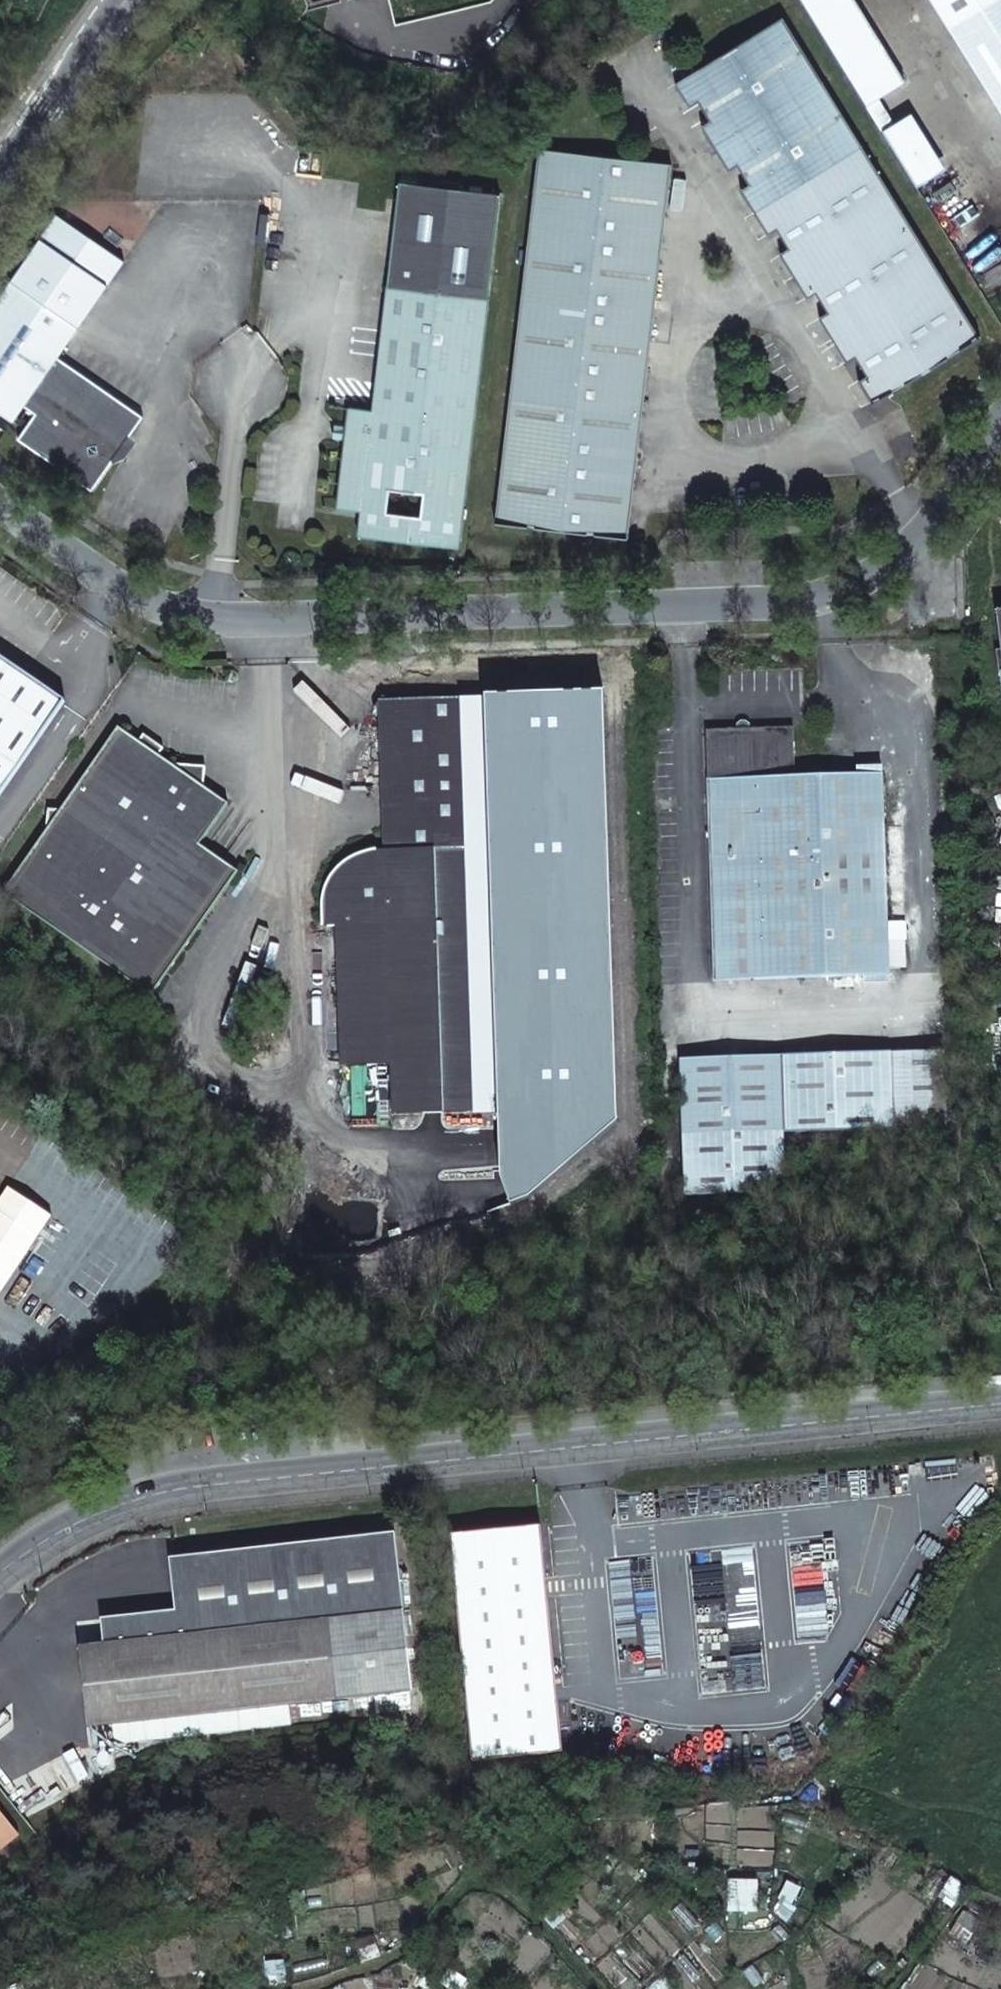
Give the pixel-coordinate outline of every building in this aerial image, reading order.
[(852,0),(804,0),(802,2),(854,87),(868,78),(881,100),(906,86),(852,0)] [(947,28),(1000,116),(1000,0),(930,0),(947,28)] [(979,338),(782,17),(675,83),(689,106),(698,101),(710,121),(702,126),(729,170),(737,165),(749,184),(741,190),(768,234),(776,228),(788,248),(780,253),(807,297),(815,292),(827,312),(819,317),(846,361),(855,356),(867,376),(858,381),(872,404),(979,338)] [(881,100),(868,78),(854,87),(881,131),(895,122),(881,100)] [(945,170),(910,112),(895,122),(881,131),(916,188),(945,170)] [(628,536),(654,315),(672,161),(538,146),(495,520),(628,536)] [(398,180),(372,409),(348,406),(336,507),(360,510),(357,535),(459,546),(499,192),(398,180)] [(122,262),(55,215),(0,293),(0,416),(9,423),(21,406),(32,414),(16,438),(90,490),(111,460),(118,449),(141,417),(55,357),(122,262)] [(118,449),(111,460),(121,458),(118,449)] [(886,603),(888,620),(899,620),(897,602),(886,603)] [(64,702),(0,658),(0,794),(64,702)] [(493,1111),(480,697),(388,700),(382,696),(373,705),(379,711),(382,851),(373,851),(357,855),(349,859),(336,870),(325,884),(322,892),(320,909),(321,927),(336,926),(341,1066),(391,1065),(393,1115),(493,1111)] [(1,894),(149,997),(236,872),(197,845),(226,804),(201,787),(203,766),(168,763),(158,756),(138,742),(118,727),(1,894)] [(706,730),(713,981),(888,976),(887,940),(887,923),(882,774),(794,776),(793,727),(706,730)] [(162,749),(143,735),(138,742),(158,756),(162,749)] [(887,940),(904,940),(904,922),(887,923),(887,940)] [(681,1059),(685,1195),(785,1192),(783,1132),(893,1129),(891,1052),(715,1057),(681,1059)] [(561,1752),(540,1526),(449,1535),(471,1761),(561,1752)] [(394,1533),(169,1558),(175,1611),(100,1619),(104,1643),(78,1646),(87,1727),(411,1691),(394,1533)] [(18,1835),(0,1813),(0,1849),(18,1835)]
